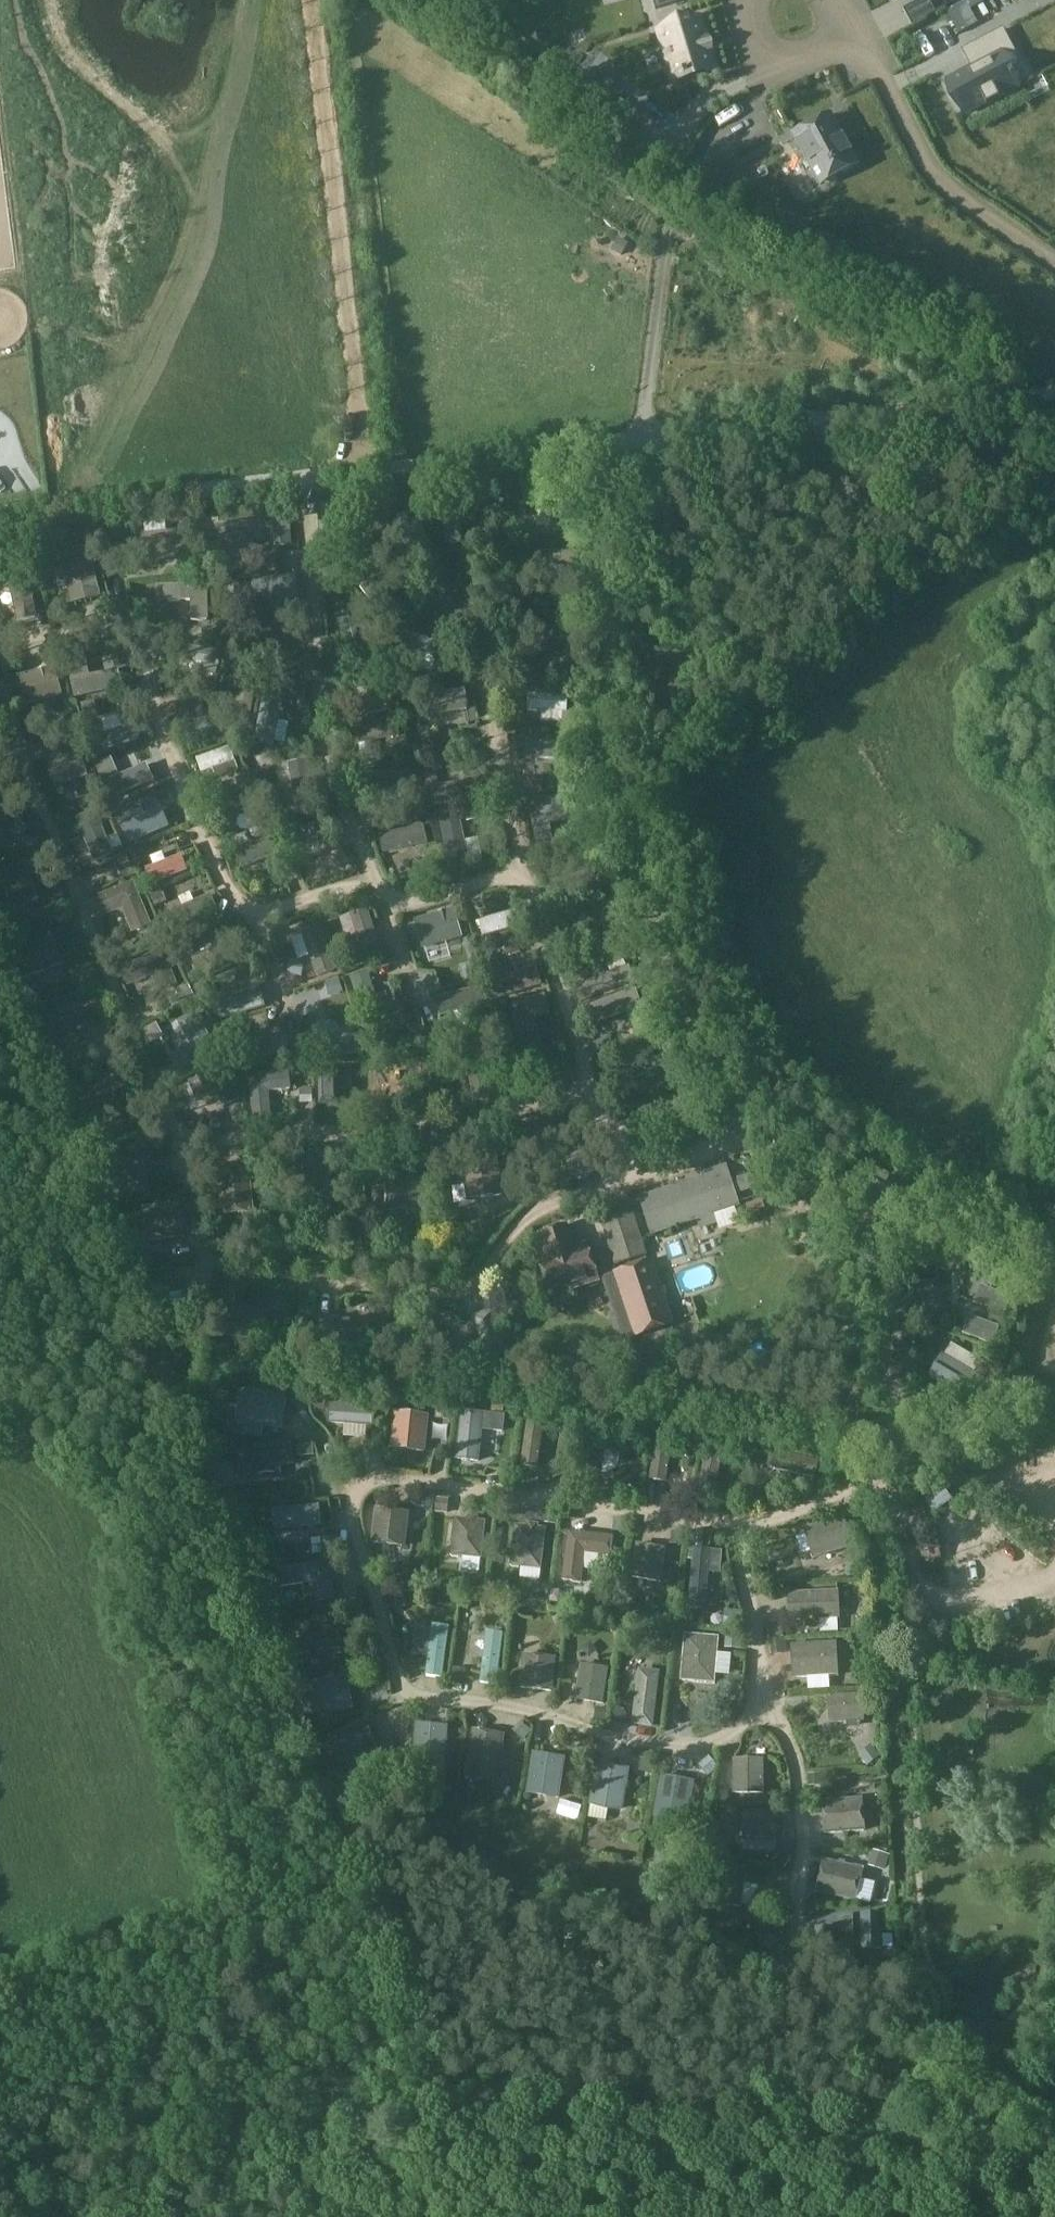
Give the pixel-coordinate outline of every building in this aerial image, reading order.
[(655,10),(683,1),(683,0),(652,0),(655,10)] [(912,27),(936,14),(928,0),(924,0),(903,11),(912,27)] [(659,32),(674,82),(716,69),(710,51),(711,50),(709,43),(708,43),(700,19),(659,32)] [(1001,56),(1012,50),(1002,31),(967,49),(976,67),(947,82),(965,116),(985,105),(986,108),(1000,100),(998,98),(1018,88),(1001,56)] [(596,94),(614,106),(624,92),(606,80),(596,94)] [(831,118),(793,138),(817,185),(856,165),(831,118)] [(724,160),(716,169),(728,181),(726,183),(745,201),(756,190),(724,160)] [(346,503),(317,505),(320,560),(349,558),(346,503)] [(248,524),(216,526),(219,571),(251,569),(248,524)] [(194,530),(140,536),(144,566),(197,560),(194,530)] [(289,533),(278,534),(278,547),(290,546),(289,533)] [(87,548),(60,554),(72,605),(99,598),(87,548)] [(585,552),(542,553),(542,568),(564,568),(564,586),(585,586),(585,552)] [(24,562),(5,567),(17,622),(37,617),(24,562)] [(289,577),(251,583),(254,607),(292,601),(292,599),(293,598),(292,593),(291,592),(289,577)] [(384,594),(372,579),(359,588),(386,623),(398,613),(384,594)] [(154,587),(154,601),(189,602),(189,621),(206,621),(206,587),(154,587)] [(347,612),(353,644),(333,648),(337,664),(357,660),(375,656),(365,608),(347,612)] [(526,622),(526,639),(549,639),(549,661),(566,661),(567,622),(526,622)] [(436,641),(402,631),(388,679),(404,683),(413,652),(432,658),(436,641)] [(177,660),(180,660),(201,664),(199,674),(216,677),(220,653),(180,646),(177,660)] [(65,659),(74,699),(121,689),(117,671),(89,677),(84,655),(65,659)] [(52,665),(18,675),(26,705),(61,695),(52,665)] [(241,675),(234,722),(249,724),(257,677),(241,675)] [(465,690),(419,697),(423,717),(468,710),(465,690)] [(392,694),(343,704),(346,720),(395,710),(392,694)] [(528,712),(542,712),(563,713),(567,714),(568,698),(529,696),(528,712)] [(180,723),(195,720),(216,715),(212,698),(176,707),(180,723)] [(263,699),(255,742),(274,746),(282,702),(263,699)] [(563,713),(563,721),(561,721),(561,724),(562,724),(561,735),(574,736),(575,714),(567,714),(563,713)] [(353,746),(358,745),(370,743),(400,737),(396,716),(349,726),(353,746)] [(123,729),(107,735),(92,741),(97,757),(135,743),(129,727),(123,729)] [(573,744),(526,744),(526,760),(574,759),(573,744)] [(228,747),(194,759),(199,774),(210,770),(211,769),(214,779),(237,771),(228,747)] [(79,748),(68,751),(44,758),(53,788),(88,777),(79,748)] [(112,759),(95,766),(99,775),(116,768),(112,759)] [(308,760),(289,763),(297,813),(317,809),(308,760)] [(369,793),(382,789),(397,784),(413,780),(408,764),(364,777),(369,793)] [(107,783),(103,785),(109,801),(149,783),(143,768),(121,778),(107,783)] [(475,779),(430,788),(434,806),(479,797),(475,779)] [(257,791),(217,805),(223,821),(263,807),(257,791)] [(551,840),(547,816),(574,812),(571,796),(526,802),(528,819),(531,819),(535,842),(551,840)] [(115,813),(120,827),(133,822),(127,808),(115,813)] [(93,809),(60,823),(69,843),(84,837),(95,862),(113,854),(93,809)] [(133,822),(120,827),(128,845),(169,827),(161,810),(133,822)] [(467,850),(465,841),(459,816),(439,821),(450,870),(470,865),(467,850)] [(289,834),(294,851),(319,843),(329,840),(323,822),(289,834)] [(424,826),(378,836),(383,854),(428,844),(424,826)] [(239,872),(282,855),(276,838),(232,855),(239,872)] [(181,855),(145,869),(151,885),(187,871),(181,855)] [(12,911),(39,901),(25,862),(0,871),(0,879),(12,911)] [(132,882),(95,897),(102,915),(120,907),(131,933),(150,926),(132,882)] [(211,895),(164,915),(170,931),(217,911),(211,895)] [(422,950),(463,938),(454,909),(414,921),(422,950)] [(367,910),(349,916),(363,960),(382,954),(367,910)] [(518,910),(478,922),(483,938),(523,926),(518,910)] [(289,949),(302,945),(295,923),(282,927),(289,949)] [(301,934),(302,937),(309,957),(317,978),(336,971),(320,926),(301,934)] [(51,937),(12,952),(22,978),(60,964),(51,937)] [(237,937),(191,958),(199,975),(245,954),(237,937)] [(160,950),(120,967),(128,987),(150,977),(157,992),(175,984),(160,950)] [(629,965),(586,982),(592,996),(634,980),(629,965)] [(533,970),(515,976),(492,983),(498,1000),(540,986),(534,970),(533,970)] [(368,974),(351,980),(365,1022),(383,1016),(368,974)] [(195,997),(188,985),(168,996),(174,1008),(195,997)] [(442,1018),(489,1006),(485,988),(437,1000),(442,1018)] [(258,989),(214,1002),(220,1022),(264,1009),(258,989)] [(636,989),(584,1008),(591,1027),(628,1014),(636,1038),(652,1032),(643,1008),(636,989)] [(542,994),(507,1004),(519,1049),(539,1043),(531,1017),(547,1012),(542,994)] [(190,1010),(174,1019),(188,1043),(173,1051),(182,1068),(213,1051),(190,1010)] [(80,1013),(43,1027),(53,1054),(87,1042),(81,1026),(85,1025),(80,1013)] [(360,1035),(309,1039),(310,1059),(362,1055),(360,1035)] [(288,1037),(243,1039),(244,1058),(289,1056),(288,1037)] [(666,1047),(622,1066),(628,1082),(673,1063),(666,1047)] [(483,1055),(465,1059),(474,1104),(492,1100),(483,1055)] [(439,1060),(421,1062),(425,1108),(443,1106),(439,1060)] [(231,1065),(189,1083),(197,1103),(216,1095),(221,1107),(239,1100),(234,1088),(240,1085),(231,1065)] [(288,1070),(248,1074),(253,1121),(270,1119),(267,1090),(289,1088),(288,1070)] [(597,1140),(561,1154),(568,1174),(604,1160),(597,1140)] [(493,1147),(461,1152),(467,1198),(499,1194),(493,1147)] [(142,1158),(98,1162),(101,1195),(145,1191),(142,1158)] [(329,1161),(301,1162),(303,1212),(331,1211),(329,1161)] [(249,1162),(216,1166),(220,1216),(253,1213),(249,1162)] [(418,1162),(385,1163),(385,1209),(419,1209),(418,1162)] [(702,1171),(673,1181),(675,1188),(640,1199),(651,1232),(738,1204),(735,1196),(731,1182),(727,1171),(704,1178),(702,1171)] [(731,1182),(735,1196),(753,1190),(748,1176),(731,1182)] [(646,1256),(629,1204),(598,1214),(614,1266),(646,1256)] [(180,1205),(140,1208),(143,1241),(183,1237),(180,1205)] [(550,1296),(597,1280),(586,1245),(573,1250),(565,1227),(538,1236),(545,1259),(538,1261),(550,1296)] [(649,1263),(612,1275),(632,1337),(669,1325),(649,1263)] [(915,1283),(916,1319),(934,1319),(933,1282),(915,1283)] [(980,1286),(973,1303),(1004,1315),(1011,1298),(980,1286)] [(263,1309),(227,1306),(226,1320),(218,1319),(217,1335),(260,1340),(263,1309)] [(487,1309),(468,1316),(476,1338),(448,1349),(455,1368),(502,1350),(487,1309)] [(322,1349),(363,1354),(367,1321),(327,1316),(322,1349)] [(968,1316),(962,1334),(993,1345),(999,1327),(968,1316)] [(976,1374),(945,1356),(942,1354),(927,1379),(976,1409),(992,1384),(976,1374)] [(282,1395),(235,1390),(231,1423),(278,1428),(282,1395)] [(330,1426),(345,1427),(367,1429),(373,1429),(375,1411),(367,1410),(368,1400),(343,1398),(342,1408),(331,1407),(330,1426)] [(439,1405),(438,1420),(452,1421),(453,1407),(439,1405)] [(502,1418),(460,1413),(454,1459),(477,1461),(481,1430),(501,1432),(502,1418)] [(426,1417),(395,1414),(391,1452),(422,1456),(426,1417)] [(527,1422),(521,1468),(539,1471),(545,1425),(527,1422)] [(602,1477),(602,1475),(606,1439),(608,1429),(590,1427),(584,1475),(602,1477)] [(360,1436),(361,1456),(370,1456),(370,1436),(360,1436)] [(656,1437),(650,1482),(667,1484),(673,1439),(656,1437)] [(708,1443),(698,1492),(715,1495),(725,1447),(708,1443)] [(289,1447),(235,1453),(237,1471),(250,1470),(252,1484),(280,1481),(279,1466),(291,1465),(289,1447)] [(773,1451),(769,1468),(816,1479),(820,1463),(773,1451)] [(202,1471),(221,1469),(220,1453),(200,1455),(202,1471)] [(951,1499),(945,1490),(926,1505),(932,1513),(951,1499)] [(318,1506),(274,1510),(276,1528),(320,1524),(318,1506)] [(406,1513),(374,1509),(370,1543),(402,1547),(406,1513)] [(483,1522),(452,1518),(448,1555),(479,1559),(483,1522)] [(842,1518),(802,1529),(810,1558),(850,1546),(842,1518)] [(538,1570),(543,1529),(513,1525),(508,1566),(538,1570)] [(564,1531),(558,1582),(579,1584),(582,1553),(608,1557),(611,1537),(564,1531)] [(337,1537),(321,1539),(322,1553),(338,1551),(337,1537)] [(664,1549),(634,1545),(629,1578),(659,1583),(664,1549)] [(689,1593),(706,1594),(707,1573),(718,1573),(719,1554),(708,1554),(708,1552),(691,1551),(689,1593)] [(932,1551),(921,1554),(924,1564),(935,1560),(932,1551)] [(335,1602),(329,1562),(279,1570),(281,1588),(313,1583),(316,1604),(335,1602)] [(789,1621),(840,1619),(839,1591),(788,1593),(789,1621)] [(777,1625),(775,1612),(757,1615),(760,1628),(777,1625)] [(334,1618),(300,1623),(303,1652),(337,1648),(334,1618)] [(428,1656),(426,1676),(442,1678),(449,1627),(432,1625),(432,1629),(428,1656)] [(760,1629),(760,1642),(778,1642),(779,1629),(760,1629)] [(486,1632),(480,1683),(496,1685),(503,1634),(486,1632)] [(718,1638),(684,1635),(681,1682),(714,1685),(718,1638)] [(833,1643),(788,1645),(790,1679),(835,1676),(833,1643)] [(552,1659),(519,1656),(516,1690),(548,1693),(552,1659)] [(606,1670),(579,1665),(573,1700),(601,1705),(606,1670)] [(896,1684),(897,1665),(884,1665),(883,1684),(896,1684)] [(640,1670),(634,1723),(654,1725),(660,1672),(640,1670)] [(296,1672),(278,1676),(281,1691),(299,1688),(296,1672)] [(342,1677),(308,1684),(315,1715),(348,1708),(342,1677)] [(862,1695),(826,1698),(828,1724),(864,1721),(862,1695)] [(339,1766),(378,1748),(365,1721),(327,1738),(339,1766)] [(448,1727),(415,1725),(412,1765),(445,1767),(448,1727)] [(501,1736),(470,1731),(463,1778),(494,1783),(501,1736)] [(863,1733),(851,1740),(860,1753),(871,1745),(863,1733)] [(562,1759),(531,1754),(524,1794),(555,1799),(562,1759)] [(761,1760),(732,1761),(732,1794),(761,1794),(761,1760)] [(626,1769),(595,1764),(588,1806),(619,1811),(626,1769)] [(691,1782),(660,1777),(652,1818),(683,1823),(691,1782)] [(860,1799),(819,1802),(821,1835),(863,1831),(860,1799)] [(742,1842),(775,1842),(774,1812),(741,1812),(742,1842)] [(862,1840),(861,1855),(879,1856),(880,1841),(862,1840)] [(853,1903),(860,1871),(820,1862),(813,1894),(853,1903)] [(744,1870),(711,1865),(706,1903),(739,1907),(744,1870)] [(882,1951),(882,1947),(882,1935),(881,1916),(862,1917),(863,1951),(882,1951)] [(853,1918),(839,1919),(839,1935),(853,1934),(853,1918)] [(834,1966),(835,1946),(835,1932),(816,1931),(815,1965),(834,1966)]
